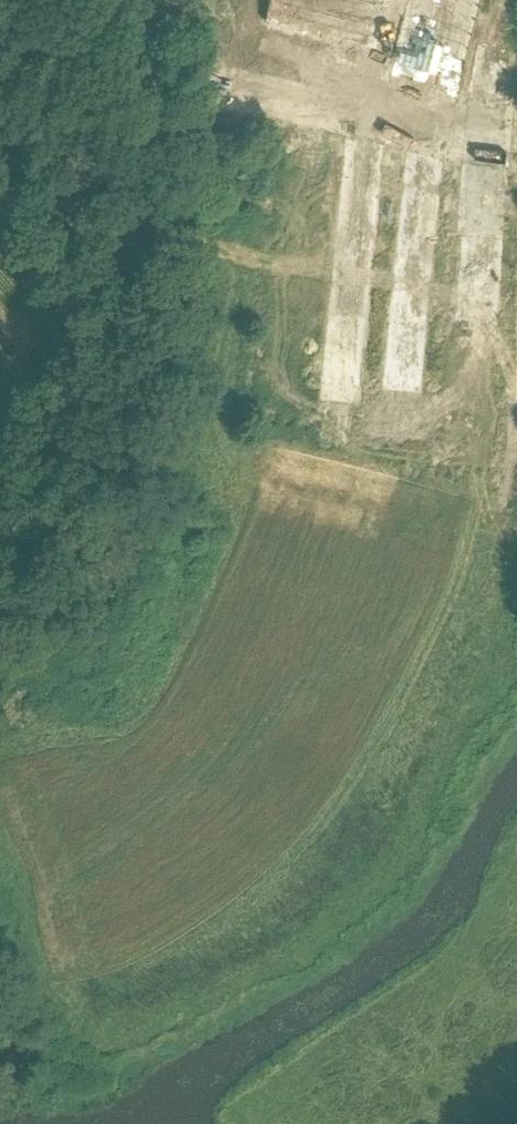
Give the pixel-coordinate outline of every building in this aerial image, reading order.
[(309,6),(283,0),(279,18),(324,27),(319,51),(368,60),(380,0),(311,0),(309,6)] [(501,358),(504,271),(475,270),(472,334),(490,334),(490,340),(475,340),(474,357),(501,358)] [(394,358),(393,393),(427,394),(428,337),(406,337),(405,359),(394,358)]
